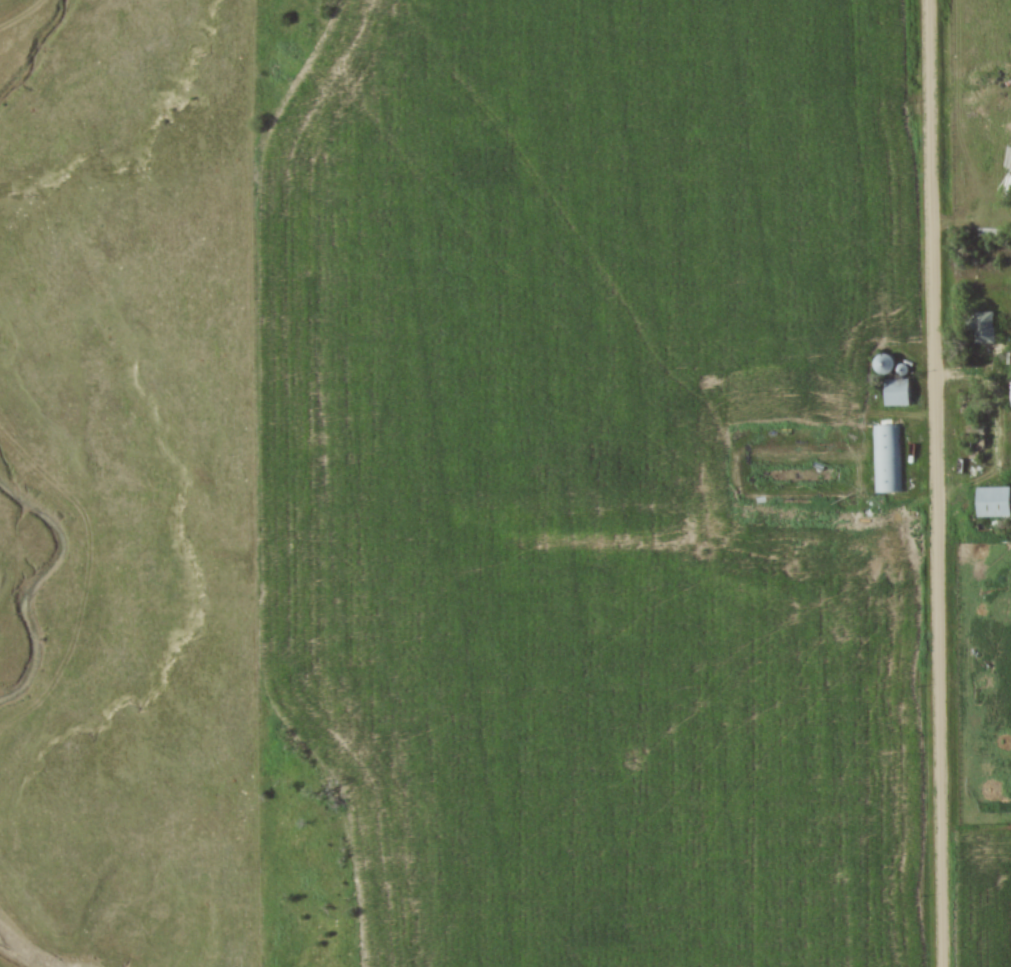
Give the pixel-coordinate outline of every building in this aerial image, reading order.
[(998,346),(999,315),(971,314),(970,346),(998,346)] [(873,494),(900,494),(900,427),(873,427),(873,494)] [(1010,518),(1010,488),(981,488),(981,518),(1010,518)]
